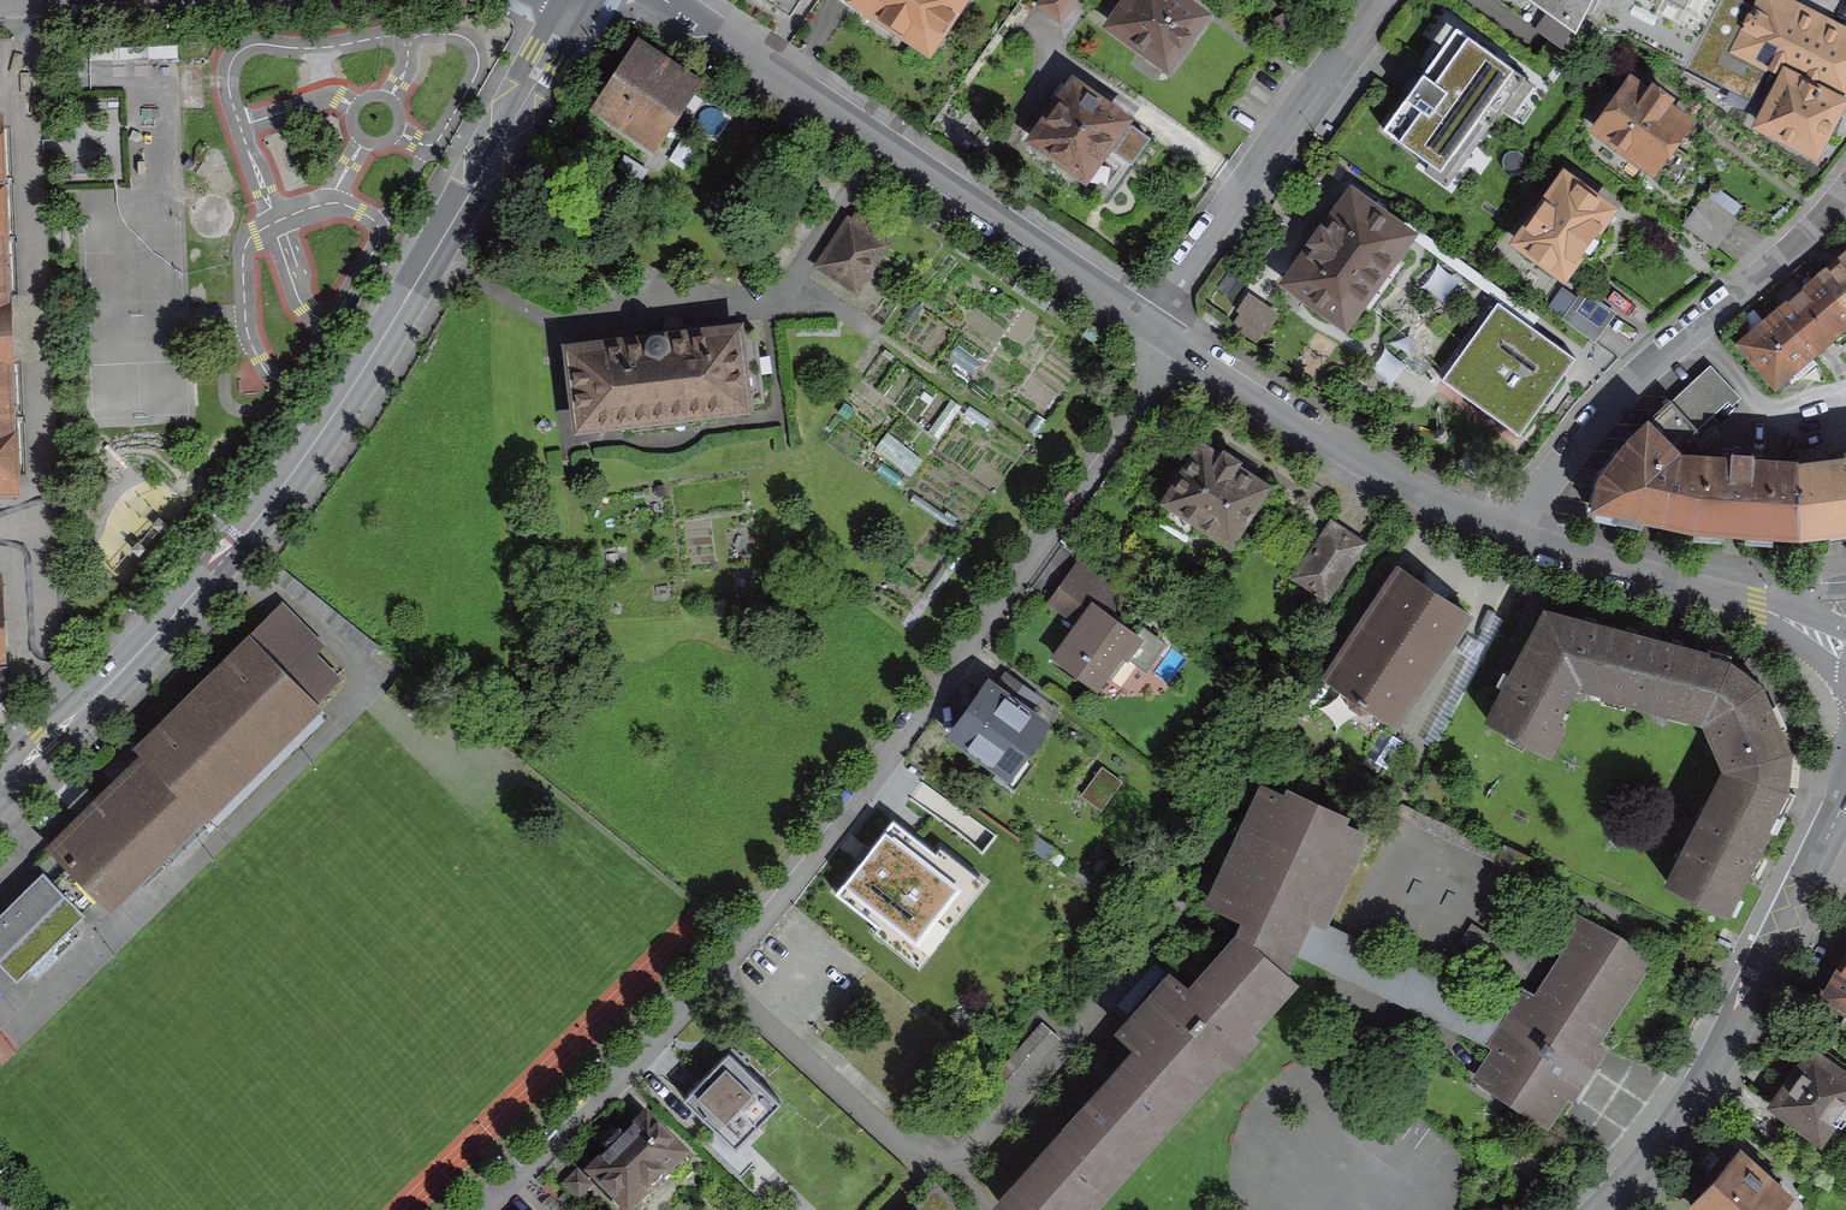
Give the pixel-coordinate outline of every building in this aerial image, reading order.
[(928,48),(960,0),(857,0),(928,48)] [(1040,4),(1060,19),(1073,0),(1043,0),(1040,4)] [(1183,0),(1128,0),(1111,24),(1167,65),(1188,36),(1199,33),(1199,21),(1204,15),(1183,0)] [(1572,52),(1577,42),(1613,61),(1626,36),(1685,66),(1689,58),(1719,0),(1501,0),(1572,52)] [(1787,0),(1760,0),(1757,7),(1744,0),(1719,0),(1689,58),(1755,92),(1768,68),(1784,76),(1759,124),(1815,152),(1824,134),(1832,138),(1840,124),(1831,120),(1840,104),(1845,107),(1845,30),(1787,0)] [(1464,30),(1388,133),(1453,181),(1529,78),(1464,30)] [(640,37),(593,109),(659,151),(705,80),(640,37)] [(1631,83),(1599,127),(1651,166),(1655,161),(1662,166),(1674,150),(1667,145),(1684,121),(1665,107),(1670,99),(1652,86),(1646,93),(1631,83)] [(1037,134),(1035,138),(1084,174),(1105,144),(1131,163),(1149,138),(1074,84),(1061,102),(1051,95),(1028,127),(1037,134)] [(0,114),(0,500),(29,498),(10,114),(0,114)] [(1564,176),(1517,241),(1563,274),(1579,251),(1591,260),(1606,239),(1594,230),(1610,209),(1564,176)] [(1314,247),(1290,281),(1344,320),(1358,301),(1369,309),(1404,261),(1392,253),(1406,234),(1352,195),(1327,229),(1321,224),(1308,242),(1314,247)] [(1733,217),(1704,195),(1683,225),(1712,246),(1733,217)] [(850,213),(816,268),(861,296),(895,241),(850,213)] [(1821,279),(1845,309),(1845,257),(1821,279)] [(1779,313),(1811,351),(1845,321),(1845,309),(1821,279),(1805,292),(1802,289),(1789,301),(1791,303),(1779,313)] [(1613,311),(1583,290),(1562,318),(1592,340),(1613,311)] [(1277,315),(1248,295),(1237,310),(1267,330),(1277,315)] [(1442,383),(1520,439),(1576,361),(1497,305),(1442,383)] [(1779,313),(1744,344),(1775,381),(1811,351),(1779,313)] [(752,323),(568,348),(579,436),(763,408),(752,323)] [(1735,393),(1712,367),(1673,403),(1696,429),(1735,393)] [(1601,479),(1595,505),(1662,520),(1672,478),(1675,479),(1680,455),(1675,450),(1696,429),(1673,403),(1671,401),(1633,437),(1601,479)] [(1208,443),(1166,503),(1234,550),(1276,490),(1208,443)] [(1672,478),(1662,520),(1798,533),(1799,465),(1752,461),(1753,453),(1731,451),(1731,459),(1680,455),(1675,479),(1672,478)] [(1799,465),(1798,533),(1842,527),(1845,527),(1845,452),(1844,453),(1844,460),(1799,465)] [(1333,524),(1293,582),(1330,607),(1369,549),(1333,524)] [(1048,656),(1103,697),(1145,641),(1111,616),(1127,594),(1081,561),(1049,604),(1073,622),(1048,656)] [(1399,568),(1326,677),(1349,693),(1351,704),(1361,711),(1371,708),(1395,723),(1468,614),(1399,568)] [(9,664),(5,574),(0,574),(0,664),(9,664)] [(143,760),(49,847),(116,918),(331,717),(319,705),(342,683),(319,657),(328,649),(285,603),(131,747),(143,760)] [(1584,684),(1599,624),(1546,610),(1487,720),(1549,753),(1563,726),(1556,722),(1575,682),(1584,684)] [(1599,624),(1584,684),(1605,689),(1604,693),(1670,710),(1670,707),(1691,712),(1705,656),(1707,653),(1599,624)] [(1726,767),(1716,786),(1741,799),(1744,793),(1774,808),(1785,788),(1789,750),(1759,685),(1729,662),(1705,656),(1691,712),(1690,715),(1705,719),(1726,767)] [(993,681),(949,741),(1008,784),(1052,725),(993,681)] [(1716,786),(1667,883),(1722,911),(1732,891),(1735,892),(1767,829),(1764,827),(1774,808),(1744,793),(1741,799),(1716,786)] [(1266,787),(1213,903),(1250,920),(1241,936),(1193,991),(1171,975),(1120,1031),(1139,1051),(1001,1205),(1006,1209),(1081,1209),(1222,1052),(1229,1058),(1252,1033),(1246,1026),(1289,977),(1281,969),(1307,913),(1320,919),(1360,831),(1266,787)] [(894,822),(838,893),(879,927),(873,934),(918,970),(985,884),(941,847),(934,854),(894,822)] [(0,920),(0,964),(19,983),(87,918),(47,876),(0,920)] [(1481,1079),(1544,1120),(1563,1091),(1570,1095),(1601,1046),(1592,1037),(1644,959),(1618,937),(1576,917),(1564,935),(1575,943),(1539,997),(1526,993),(1492,1045),(1499,1050),(1481,1079)] [(1845,1009),(1845,955),(1823,996),(1845,1009)] [(1011,1080),(1041,1052),(1029,1039),(999,1067),(1011,1080)] [(1820,1136),(1832,1120),(1841,1127),(1845,1121),(1845,1102),(1845,1101),(1845,1077),(1813,1052),(1775,1104),(1820,1136)] [(782,1108),(730,1058),(688,1101),(740,1151),(782,1108)] [(619,1209),(644,1209),(694,1165),(649,1116),(586,1174),(619,1209)] [(1691,1205),(1697,1209),(1775,1209),(1788,1195),(1740,1152),(1691,1205)] [(589,1187),(577,1175),(566,1186),(579,1198),(589,1187)]
